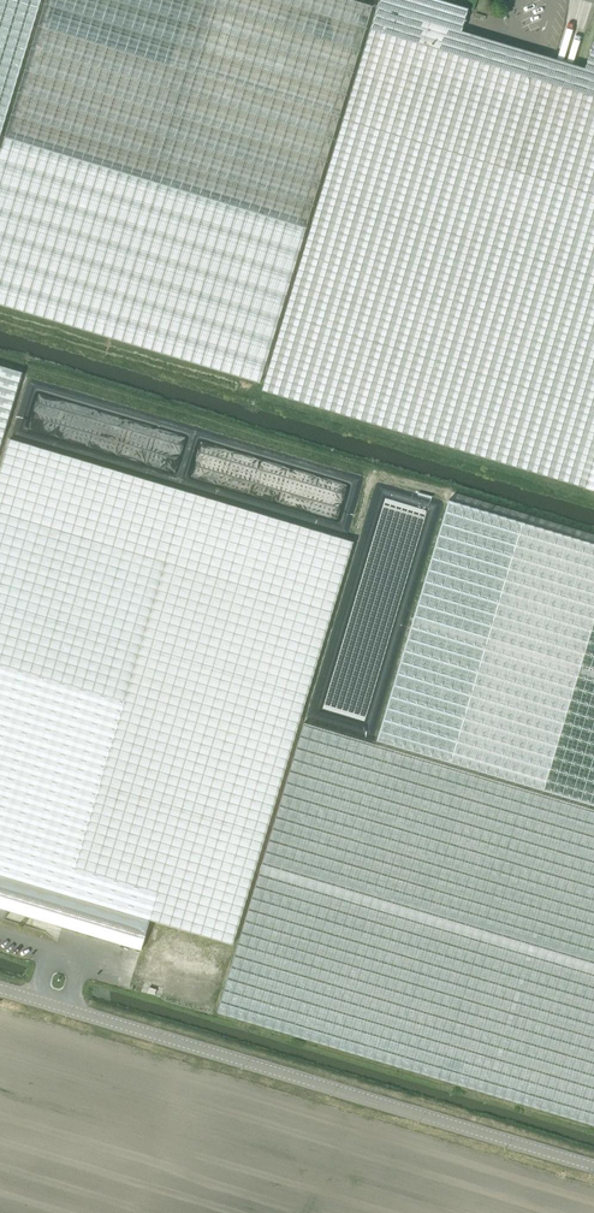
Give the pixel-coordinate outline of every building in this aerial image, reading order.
[(354,0),(46,0),(4,137),(0,152),(0,305),(259,383),(373,6),(354,0)] [(41,0),(0,0),(0,136),(41,0)] [(584,68),(461,31),(468,8),(440,0),(379,0),(262,390),(593,491),(593,35),(584,68)] [(21,372),(0,366),(0,443),(21,372)] [(0,470),(0,875),(148,919),(232,944),(353,541),(9,438),(0,470)] [(377,740),(432,756),(590,803),(593,805),(593,544),(503,517),(448,500),(377,740)] [(303,722),(217,1011),(593,1124),(593,809),(303,722)] [(2,919),(5,909),(139,949),(148,919),(0,875),(0,918),(2,919)]
